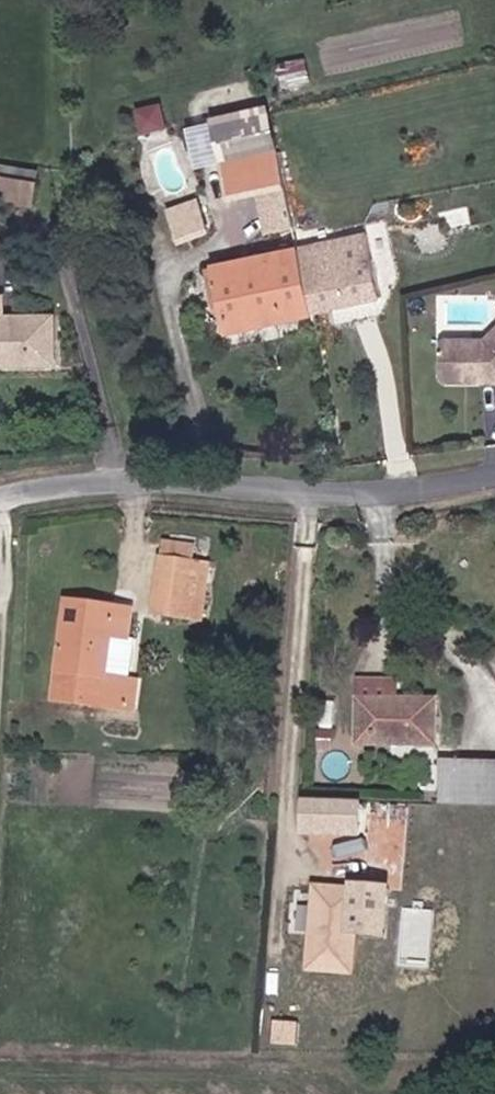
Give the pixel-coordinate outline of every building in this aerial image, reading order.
[(268,130),(261,91),(203,101),(212,142),(268,130)] [(144,129),(170,124),(165,99),(140,104),(144,129)] [(268,130),(212,142),(219,176),(249,170),(257,211),(283,205),(268,130)] [(194,195),(166,205),(173,228),(203,219),(194,195)] [(301,291),(384,273),(371,210),(289,229),(301,291)] [(218,312),(301,291),(289,229),(268,232),(206,247),(210,267),(214,291),(218,312)] [(210,267),(206,247),(189,251),(193,270),(210,267)] [(197,294),(214,291),(210,267),(193,270),(197,294)] [(474,318),(437,319),(431,324),(432,354),(437,360),(489,361),(494,367),(494,299),(474,318)] [(36,356),(29,313),(0,317),(0,362),(36,356)] [(194,559),(196,544),(158,539),(157,555),(194,559)] [(189,617),(194,559),(157,555),(153,613),(189,617)] [(203,619),(208,561),(194,559),(189,617),(203,619)] [(125,675),(132,605),(66,601),(57,701),(123,707),(125,675)] [(133,708),(136,676),(125,675),(123,707),(133,708)] [(426,685),(356,690),(358,734),(430,731),(426,685)] [(494,785),(494,744),(438,743),(438,784),(494,785)] [(357,781),(303,780),(301,814),(357,816),(357,781)] [(322,954),(369,953),(368,917),(359,917),(358,870),(322,871),(322,954)]
